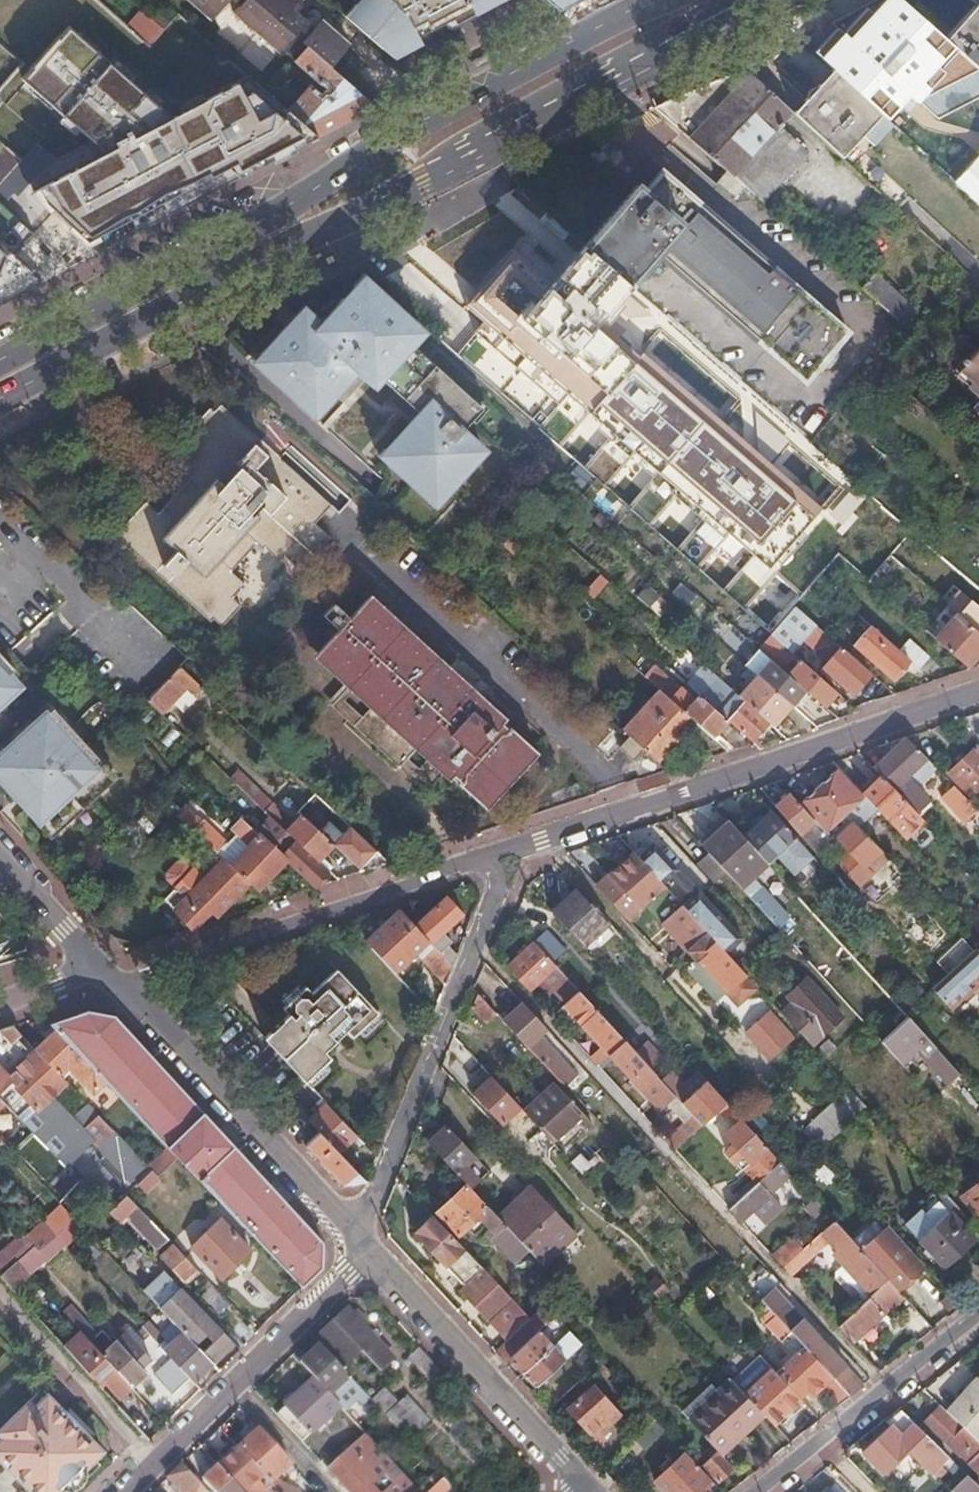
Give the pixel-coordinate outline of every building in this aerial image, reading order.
[(213,22),(232,0),(186,0),(213,22)] [(330,67),(350,44),(321,19),(312,30),(303,23),(307,19),(298,12),(304,5),(305,2),(304,0),(246,0),(235,12),(281,52),(284,49),(295,59),(293,61),(325,89),(320,94),(309,84),(287,108),(318,136),(346,122),(375,106),(330,67)] [(393,57),(423,41),(456,24),(495,4),(501,0),(355,0),(343,14),(393,57)] [(557,10),(576,0),(545,0),(557,10)] [(830,23),(851,42),(829,64),(834,68),(887,119),(977,68),(943,37),(902,0),(873,0),(830,23)] [(978,70),(978,7),(974,3),(943,37),(977,68),(978,70)] [(143,10),(129,26),(150,45),(165,29),(143,10)] [(102,250),(318,136),(287,108),(250,75),(173,115),(115,62),(111,65),(91,46),(94,43),(76,26),(66,37),(64,35),(37,65),(39,66),(29,77),(47,94),(51,91),(72,110),(69,114),(111,152),(38,190),(102,250)] [(790,112),(743,68),(704,86),(653,108),(761,202),(807,153),(777,125),(790,112)] [(812,91),(863,137),(863,136),(874,146),(894,125),(887,119),(849,84),(834,68),(812,91)] [(846,148),(849,151),(863,137),(812,91),(796,106),(822,128),(846,148)] [(796,106),(790,112),(838,156),(846,148),(822,128),(796,106)] [(5,181),(17,191),(20,193),(55,155),(41,142),(22,162),(5,181)] [(6,203),(17,191),(5,181),(22,162),(6,147),(0,154),(0,197),(6,203)] [(955,182),(978,203),(978,156),(955,182)] [(660,172),(642,192),(678,221),(652,252),(800,379),(843,328),(660,172)] [(630,280),(652,252),(678,221),(642,192),(634,185),(585,242),(630,280)] [(44,281),(15,253),(22,246),(18,242),(25,234),(29,238),(36,230),(6,203),(0,197),(0,305),(44,281)] [(554,285),(516,252),(468,308),(482,320),(474,330),(560,405),(569,395),(768,568),(820,508),(772,467),(767,472),(752,458),(750,460),(737,449),(743,442),(671,379),(667,385),(652,372),(649,374),(615,344),(626,331),(608,315),(630,289),(627,286),(625,284),(584,250),(554,285)] [(872,277),(862,288),(911,332),(935,351),(941,345),(911,319),(915,314),(872,277)] [(376,386),(382,379),(395,365),(413,345),(424,333),(362,282),(346,300),(344,298),(333,310),(320,324),(315,319),(312,322),(303,332),(297,327),(290,335),(286,331),(284,329),(267,347),(258,357),(262,362),(260,365),(313,413),(322,403),(325,406),(329,401),(335,395),(345,403),(355,392),(342,381),(355,366),(368,378),(376,386)] [(302,313),(286,331),(290,335),(297,327),(303,332),(312,322),(302,313)] [(382,379),(405,400),(424,379),(436,366),(413,345),(395,365),(382,379)] [(957,370),(969,381),(964,387),(977,399),(970,408),(978,416),(978,346),(957,370)] [(424,379),(405,400),(425,418),(420,423),(411,426),(393,445),(386,453),(396,462),(393,465),(433,502),(442,491),(445,494),(446,493),(485,452),(463,432),(472,422),(474,420),(471,417),(480,407),(478,404),(436,366),(424,379)] [(969,381),(957,370),(952,376),(964,387),(969,381)] [(147,502),(109,543),(122,554),(130,547),(211,621),(214,618),(222,626),(242,606),(232,597),(245,583),(230,570),(256,542),(262,548),(266,545),(281,559),(286,554),(302,568),(331,537),(315,523),(331,505),(223,406),(216,413),(210,408),(196,423),(203,429),(189,444),(196,450),(182,465),(193,476),(158,513),(147,502)] [(530,512),(548,490),(535,479),(517,500),(530,512)] [(513,531),(501,544),(512,554),(524,541),(513,531)] [(873,576),(894,588),(906,568),(885,556),(873,576)] [(594,599),(607,582),(597,574),(584,592),(594,599)] [(348,614),(335,603),(323,616),(338,630),(318,653),(375,705),(361,720),(405,761),(420,745),(460,781),(457,783),(485,809),(538,752),(510,725),(506,729),(501,724),(505,719),(471,686),(467,691),(367,600),(341,627),(338,624),(348,614)] [(794,606),(771,633),(773,635),(791,652),(815,625),(794,606)] [(935,639),(966,666),(978,652),(978,632),(957,613),(935,639)] [(871,626),(854,645),(892,678),(908,661),(914,666),(926,653),(906,636),(895,648),(871,626)] [(812,695),(825,706),(837,693),(801,661),(791,652),(773,635),(760,649),(772,660),(789,674),(806,689),(812,695)] [(871,673),(841,648),(824,667),(853,692),(871,673)] [(758,675),(792,704),(796,700),(802,706),(812,695),(806,689),(789,674),(772,660),(760,649),(746,664),(758,675)] [(12,675),(15,672),(0,655),(0,686),(12,675)] [(654,665),(644,676),(661,692),(666,696),(675,687),(662,675),(663,674),(654,665)] [(201,687),(181,668),(163,687),(148,701),(161,713),(187,687),(195,694),(201,687)] [(12,675),(0,686),(0,694),(6,700),(0,706),(0,712),(26,689),(12,675)] [(769,723),(739,697),(715,675),(698,695),(727,721),(751,742),(769,723)] [(792,704),(758,675),(739,697),(769,723),(772,726),(792,704)] [(698,695),(686,684),(681,689),(680,689),(670,699),(695,723),(712,739),(727,721),(698,695)] [(661,692),(624,732),(629,736),(642,748),(658,762),(695,723),(670,699),(666,696),(661,692)] [(5,752),(0,757),(0,773),(12,787),(7,791),(51,840),(108,790),(97,779),(109,769),(58,710),(43,723),(41,721),(24,736),(26,737),(11,750),(10,748),(5,752)] [(642,748),(629,736),(618,747),(632,760),(642,748)] [(935,766),(906,736),(887,753),(872,766),(880,775),(919,815),(931,803),(914,787),(935,766)] [(948,772),(970,795),(978,786),(978,749),(975,745),(948,772)] [(861,792),(837,767),(798,802),(830,839),(837,833),(852,818),(858,825),(872,811),(866,806),(870,802),(861,792)] [(119,780),(109,769),(97,779),(108,790),(119,780)] [(7,791),(12,787),(0,773),(0,783),(7,791)] [(919,815),(880,775),(861,792),(870,802),(876,807),(905,837),(923,819),(919,815)] [(977,809),(953,784),(940,796),(964,820),(977,809)] [(798,802),(790,793),(775,806),(817,852),(830,840),(830,839),(798,802)] [(876,807),(870,802),(866,806),(872,811),(876,807)] [(188,830),(201,815),(186,803),(173,818),(188,830)] [(317,817),(304,805),(297,812),(302,817),(310,823),(317,817)] [(772,809),(743,836),(767,862),(778,852),(793,868),(811,852),(796,835),(772,809)] [(213,854),(227,839),(203,817),(189,831),(213,854)] [(287,832),(319,861),(323,857),(334,845),(320,833),(310,823),(302,817),(287,832)] [(873,870),(888,856),(858,825),(852,818),(837,833),(873,870)] [(231,866),(250,884),(258,891),(286,861),(252,830),(240,819),(231,828),(250,846),(231,866)] [(743,836),(729,820),(702,845),(740,887),(767,862),(743,836)] [(376,852),(350,828),(343,834),(330,822),(320,833),(334,845),(360,869),(376,852)] [(286,861),(315,888),(331,873),(330,872),(319,861),(287,832),(280,825),(270,835),(258,824),(252,830),(286,861)] [(232,838),(217,856),(227,864),(241,845),(232,838)] [(595,885),(628,920),(634,915),(639,910),(665,886),(653,873),(645,865),(633,852),(595,885)] [(684,906),(699,923),(719,905),(673,855),(653,873),(665,886),(678,900),(680,903),(683,905),(684,906)] [(319,861),(330,872),(334,868),(323,857),(319,861)] [(166,901),(193,930),(195,928),(201,922),(212,912),(218,918),(250,884),(231,866),(229,864),(221,871),(215,865),(201,878),(196,873),(169,898),(166,901)] [(759,884),(747,895),(770,919),(782,909),(759,884)] [(607,921),(575,885),(550,908),(583,943),(607,921)] [(452,963),(457,952),(439,934),(461,912),(446,895),(415,925),(427,938),(433,943),(452,963)] [(683,905),(680,903),(660,921),(672,934),(675,932),(688,946),(705,930),(699,923),(684,906),(683,905)] [(415,925),(399,907),(365,940),(394,971),(427,938),(415,925)] [(546,929),(534,940),(552,960),(564,949),(546,929)] [(714,939),(705,930),(688,946),(686,948),(694,957),(696,955),(727,989),(725,991),(736,1003),(755,985),(749,977),(745,974),(745,973),(714,939)] [(955,967),(976,947),(972,943),(968,938),(947,958),(955,967)] [(552,960),(534,940),(507,965),(530,990),(545,977),(567,1001),(579,989),(552,960)] [(445,981),(452,963),(433,943),(421,955),(445,981)] [(976,947),(955,967),(944,976),(933,987),(948,1004),(978,975),(978,950),(976,947)] [(944,976),(955,967),(947,958),(937,967),(944,976)] [(289,1012),(263,1036),(300,1075),(305,1080),(331,1057),(325,1050),(347,1030),(353,1036),(378,1012),(337,968),(314,991),(307,984),(284,1007),(289,1012)] [(797,1005),(784,1016),(810,1044),(841,1017),(805,977),(787,993),(797,1005)] [(579,989),(567,1001),(562,1005),(577,1023),(579,1021),(601,1044),(590,1055),(598,1064),(610,1053),(624,1039),(579,989)] [(497,1014),(479,994),(473,1005),(489,1022),(497,1014)] [(504,1020),(557,1078),(567,1084),(569,1083),(576,1076),(569,1068),(538,1035),(546,1028),(523,1002),(504,1020)] [(758,1003),(736,1023),(760,1050),(782,1029),(758,1003)] [(115,1016),(90,1011),(51,1025),(57,1031),(105,1081),(173,1151),(178,1157),(302,1286),(322,1266),(323,1242),(214,1124),(197,1104),(187,1095),(115,1016)] [(896,1056),(902,1062),(912,1053),(965,1111),(972,1105),(955,1087),(965,1077),(908,1016),(881,1040),(896,1056)] [(13,1025),(0,1030),(0,1099),(33,1133),(60,1160),(75,1146),(52,1122),(59,1115),(46,1101),(67,1082),(60,1075),(36,1050),(13,1025)] [(105,1081),(57,1031),(36,1050),(60,1075),(70,1066),(94,1091),(105,1081)] [(824,1059),(837,1048),(828,1038),(816,1050),(824,1059)] [(663,1110),(677,1097),(675,1095),(636,1051),(624,1039),(610,1053),(634,1079),(663,1110)] [(636,1051),(675,1095),(680,1090),(657,1065),(663,1058),(647,1041),(636,1051)] [(480,1063),(464,1046),(455,1055),(471,1072),(480,1063)] [(523,1110),(493,1078),(475,1095),(501,1122),(514,1109),(520,1115),(524,1111),(523,1110)] [(524,1111),(539,1128),(552,1141),(578,1116),(588,1126),(592,1122),(554,1082),(523,1110),(524,1111)] [(719,1109),(727,1101),(712,1085),(687,1108),(694,1116),(702,1125),(719,1109)] [(801,1132),(818,1150),(867,1106),(850,1088),(801,1132)] [(356,1134),(325,1101),(308,1118),(318,1130),(339,1150),(356,1134)] [(735,1110),(727,1101),(719,1109),(727,1117),(735,1110)] [(668,1140),(677,1148),(702,1125),(694,1116),(668,1140)] [(102,1142),(114,1131),(100,1117),(89,1128),(102,1142)] [(745,1166),(758,1181),(780,1160),(775,1154),(741,1118),(725,1133),(733,1142),(727,1147),(727,1148),(727,1150),(727,1151),(742,1168),(745,1166)] [(475,1156),(447,1126),(430,1143),(467,1183),(471,1188),(478,1181),(464,1166),(475,1156)] [(318,1130),(304,1143),(342,1184),(366,1179),(339,1150),(318,1130)] [(4,1142),(9,1138),(5,1134),(0,1138),(0,1139),(4,1142)] [(158,1176),(178,1157),(173,1151),(152,1170),(158,1176)] [(571,1162),(582,1174),(591,1165),(580,1153),(571,1162)] [(758,1181),(730,1207),(743,1220),(756,1208),(762,1215),(779,1200),(772,1193),(771,1191),(791,1172),(780,1160),(758,1181)] [(471,1188),(467,1183),(437,1212),(458,1235),(480,1215),(497,1233),(493,1236),(517,1262),(531,1250),(499,1216),(471,1188)] [(964,1196),(978,1212),(978,1183),(964,1196)] [(531,1250),(543,1263),(574,1233),(529,1188),(519,1199),(515,1200),(514,1202),(499,1216),(531,1250)] [(943,1190),(936,1196),(950,1211),(956,1204),(943,1190)] [(163,1232),(127,1194),(108,1211),(121,1225),(129,1218),(152,1241),(163,1232)] [(970,1233),(977,1226),(956,1204),(950,1211),(936,1196),(924,1207),(926,1209),(919,1215),(917,1213),(906,1224),(927,1246),(923,1251),(928,1256),(932,1252),(945,1265),(975,1239),(970,1233)] [(819,1211),(823,1207),(814,1197),(809,1201),(819,1211)] [(825,1228),(834,1220),(823,1207),(819,1211),(814,1216),(825,1228)] [(475,1260),(433,1215),(415,1231),(457,1276),(512,1333),(529,1318),(475,1260)] [(66,1245),(85,1228),(76,1218),(57,1236),(66,1245)] [(251,1249),(221,1218),(198,1241),(194,1238),(190,1242),(223,1277),(251,1249)] [(825,1228),(804,1246),(812,1255),(830,1239),(837,1247),(833,1250),(845,1263),(837,1270),(837,1276),(861,1302),(888,1278),(862,1249),(834,1220),(825,1228)] [(907,1252),(911,1248),(889,1225),(881,1233),(892,1245),(885,1251),(873,1239),(862,1249),(888,1278),(898,1289),(921,1268),(907,1252)] [(41,1252),(57,1236),(49,1227),(32,1242),(35,1246),(41,1252)] [(774,1254),(784,1265),(803,1248),(793,1237),(774,1254)] [(92,1242),(80,1253),(102,1278),(114,1267),(92,1242)] [(184,1280),(197,1268),(173,1242),(160,1256),(184,1280)] [(19,1261),(28,1270),(44,1255),(41,1252),(35,1246),(19,1261)] [(803,1248),(784,1265),(792,1273),(812,1255),(804,1246),(803,1248)] [(453,1280),(507,1339),(512,1333),(457,1276),(453,1280)] [(904,1295),(899,1290),(898,1289),(888,1278),(861,1302),(838,1324),(854,1341),(892,1307),(904,1295)] [(220,1314),(231,1303),(213,1284),(202,1295),(220,1314)] [(756,1293),(762,1299),(771,1291),(765,1286),(756,1293)] [(203,1351),(215,1362),(223,1355),(235,1343),(186,1293),(181,1287),(161,1306),(175,1321),(184,1330),(197,1343),(208,1333),(214,1340),(203,1351)] [(861,1387),(865,1384),(846,1364),(790,1304),(787,1308),(771,1291),(762,1299),(768,1306),(798,1338),(806,1347),(831,1374),(833,1376),(851,1395),(861,1387)] [(494,1350),(505,1362),(510,1357),(555,1315),(544,1303),(529,1318),(512,1333),(507,1339),(494,1350)] [(87,1336),(132,1385),(147,1371),(118,1340),(111,1347),(96,1330),(94,1331),(71,1304),(64,1310),(87,1336)] [(798,1338),(768,1306),(759,1314),(789,1346),(798,1338)] [(316,1337),(320,1343),(332,1356),(339,1349),(348,1360),(361,1349),(380,1369),(393,1356),(348,1308),(337,1318),(316,1337)] [(516,1363),(523,1370),(551,1344),(543,1336),(560,1320),(555,1315),(510,1357),(516,1363)] [(203,1374),(215,1362),(203,1351),(198,1344),(197,1343),(184,1330),(171,1343),(149,1320),(143,1326),(173,1359),(191,1377),(195,1382),(203,1374)] [(563,1357),(579,1340),(568,1327),(551,1344),(523,1370),(536,1384),(536,1385),(564,1359),(563,1357)] [(116,1400),(132,1385),(87,1336),(72,1351),(116,1400)] [(320,1343),(301,1360),(315,1377),(332,1395),(345,1382),(351,1377),(332,1356),(320,1343)] [(439,1369),(419,1347),(411,1356),(431,1377),(439,1369)] [(839,1406),(851,1395),(833,1376),(831,1374),(806,1347),(778,1374),(800,1397),(806,1392),(812,1397),(821,1388),(839,1406)] [(173,1394),(191,1377),(173,1359),(155,1376),(173,1394)] [(802,1399),(800,1397),(778,1374),(771,1367),(745,1393),(762,1412),(774,1424),(802,1399)] [(762,1412),(745,1393),(729,1376),(717,1388),(710,1382),(682,1407),(690,1415),(688,1417),(718,1449),(720,1450),(762,1412)] [(285,1405),(277,1412),(302,1441),(341,1405),(332,1395),(315,1377),(297,1394),(295,1392),(292,1392),(283,1401),(283,1403),(285,1405)] [(351,1377),(345,1382),(358,1396),(364,1391),(351,1377)] [(978,1441),(978,1379),(978,1378),(947,1412),(978,1441)] [(593,1383),(567,1407),(594,1436),(619,1413),(593,1383)] [(66,1408),(43,1384),(0,1427),(0,1455),(36,1491),(60,1491),(96,1457),(105,1447),(92,1434),(66,1408)] [(364,1391),(358,1396),(356,1398),(396,1441),(404,1434),(385,1414),(372,1399),(364,1391)] [(380,1392),(372,1399),(385,1414),(393,1406),(380,1392)] [(70,1404),(66,1408),(92,1434),(96,1430),(70,1404)] [(947,1456),(965,1474),(978,1487),(978,1442),(978,1441),(947,1412),(939,1404),(917,1427),(947,1456)] [(899,1409),(884,1420),(889,1425),(862,1452),(883,1474),(907,1450),(931,1473),(947,1456),(917,1427),(899,1409)] [(192,1461),(200,1469),(243,1431),(235,1423),(192,1461)] [(291,1462),(258,1427),(238,1446),(263,1474),(276,1488),(280,1491),(288,1491),(275,1477),(291,1462)] [(327,1467),(337,1478),(350,1491),(421,1491),(365,1431),(327,1467)] [(245,1491),(271,1491),(276,1488),(263,1474),(238,1446),(219,1464),(243,1491),(245,1491)] [(719,1479),(733,1465),(720,1450),(718,1449),(703,1463),(719,1479)] [(711,1479),(685,1451),(654,1479),(667,1491),(698,1491),(711,1479)] [(60,1491),(71,1491),(101,1462),(96,1457),(60,1491)] [(183,1461),(168,1476),(184,1491),(211,1491),(183,1461)] [(245,1491),(243,1491),(219,1464),(204,1478),(217,1491),(245,1491)] [(947,1491),(978,1491),(978,1487),(965,1474),(951,1488),(947,1491)] [(451,1485),(443,1477),(427,1491),(444,1491),(451,1485)]
